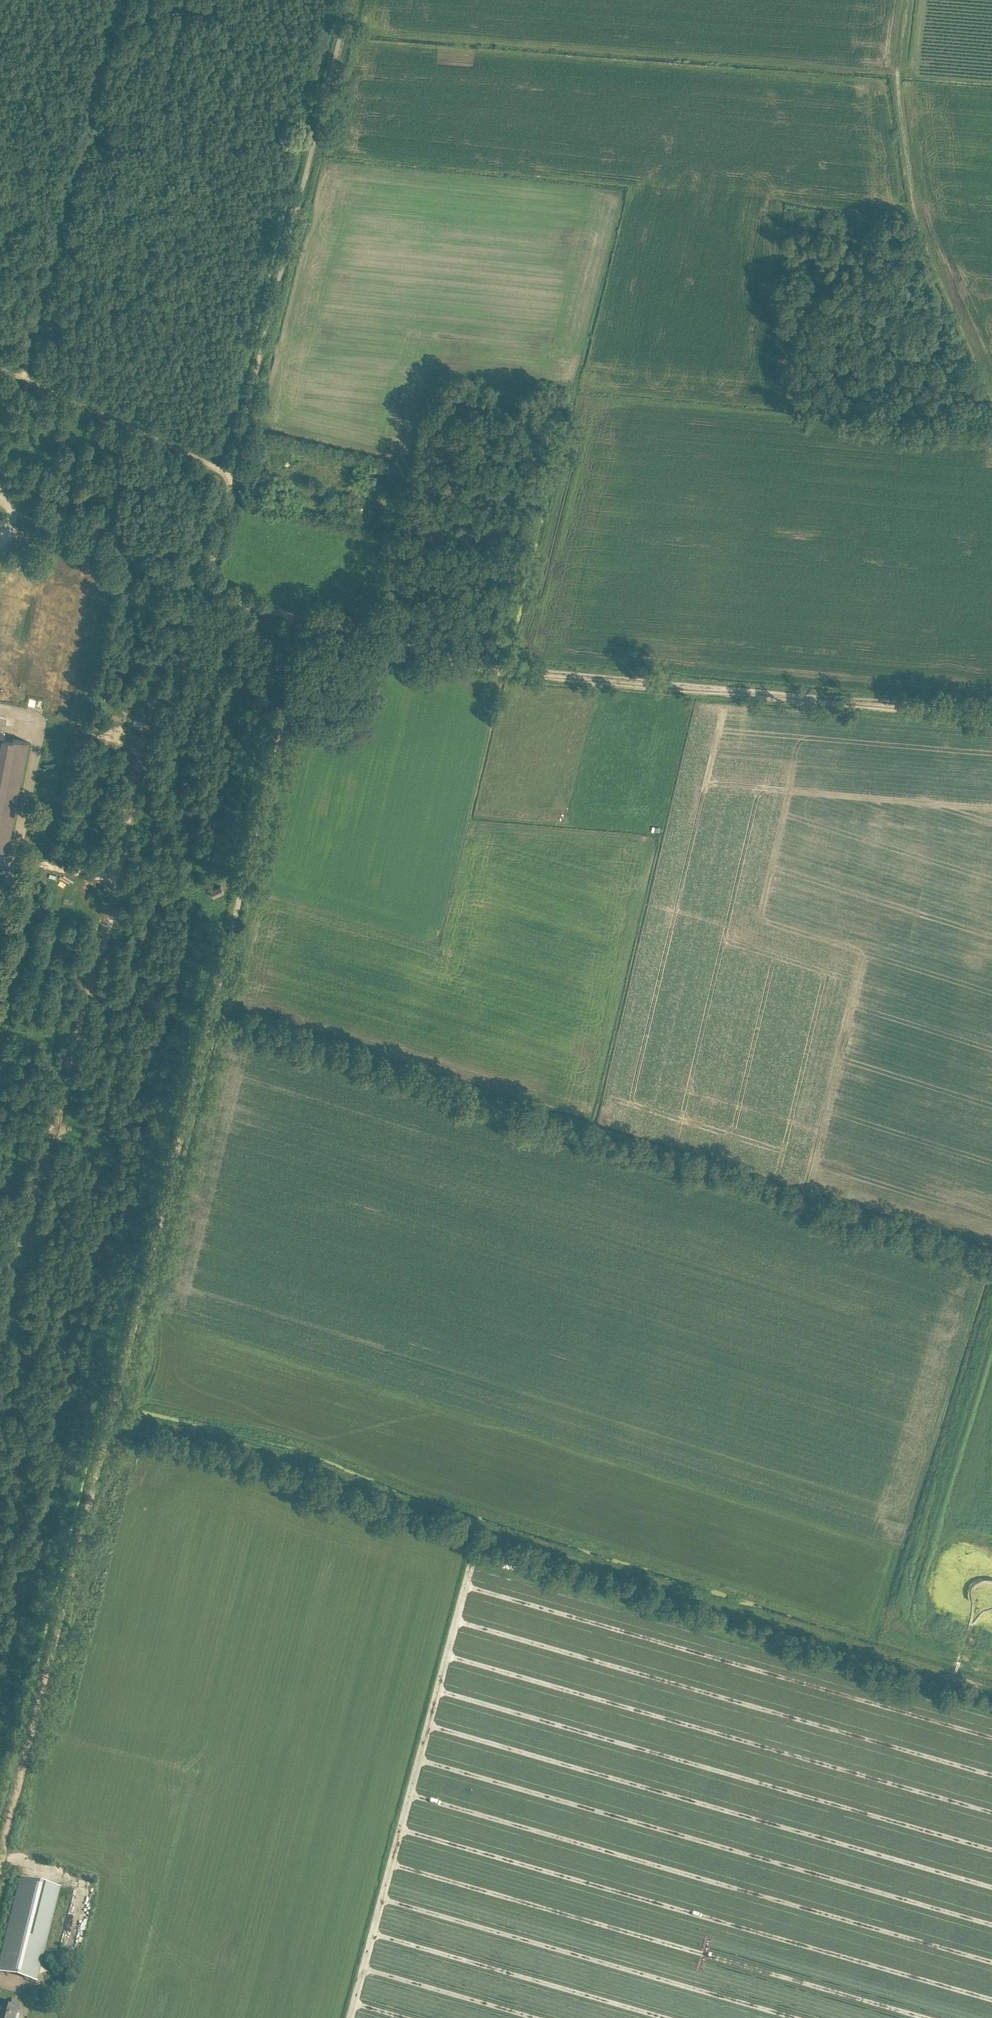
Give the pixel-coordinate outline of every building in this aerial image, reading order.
[(409,476),(411,469),(401,466),(399,473),(409,476)] [(353,501),(356,496),(348,491),(345,497),(353,501)] [(28,698),(27,709),(36,709),(36,707),(44,708),(45,700),(28,698)] [(4,731),(0,731),(0,848),(7,850),(28,740),(3,736),(4,731)] [(213,896),(224,891),(221,885),(210,890),(213,896)] [(30,1879),(21,1877),(0,1961),(0,1972),(37,1981),(61,1887),(30,1879)] [(7,2001),(5,2007),(1,2006),(0,2008),(0,2017),(13,2017),(14,2013),(17,2014),(19,2005),(7,2001)]
